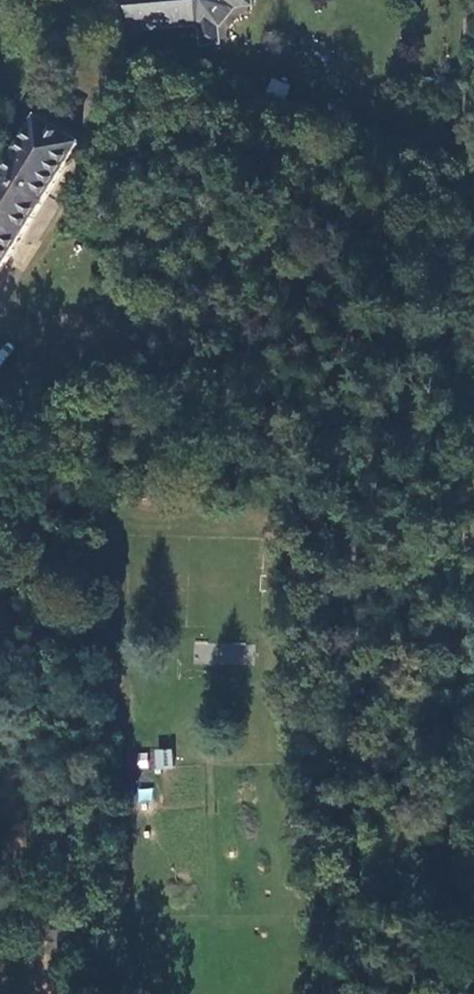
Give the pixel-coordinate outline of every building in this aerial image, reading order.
[(135,30),(193,26),(203,32),(203,47),(222,46),(223,41),(229,42),(230,30),(245,18),(250,18),(250,11),(254,10),(253,0),(133,0),(135,30)] [(80,145),(39,121),(5,177),(0,174),(0,276),(80,145)] [(154,750),(154,768),(171,768),(171,750),(154,750)]
